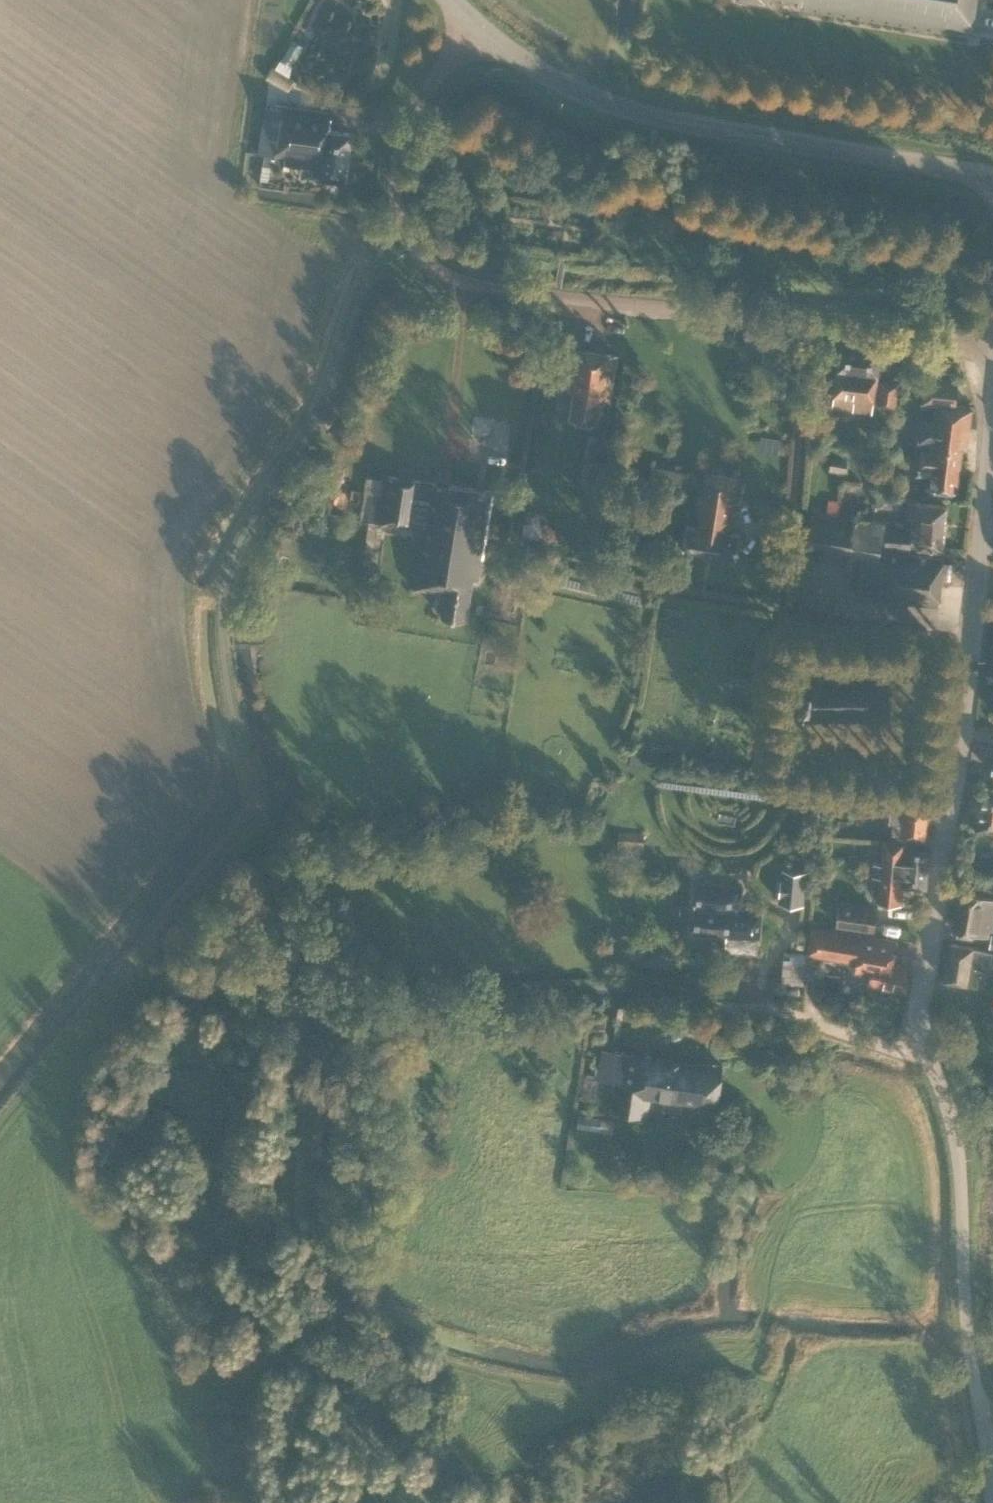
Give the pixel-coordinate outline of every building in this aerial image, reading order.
[(799,6),(972,34),(978,0),(800,0),(799,6)] [(295,75),(273,64),(266,77),(288,88),(295,75)] [(333,110),(283,103),(283,106),(267,103),(259,150),(266,152),(264,162),(291,166),(291,162),(315,166),(314,173),(346,178),(353,130),(330,127),(333,110)] [(881,348),(842,343),(833,405),(873,410),(874,402),(895,405),(899,381),(883,379),(883,381),(877,380),(881,348)] [(618,353),(572,346),(568,373),(573,374),(571,389),(575,390),(571,417),(598,421),(601,401),(610,402),(618,353)] [(960,378),(927,373),(923,400),(937,402),(935,417),(921,416),(918,440),(933,441),(932,450),(922,449),(920,465),(935,467),(932,487),(958,490),(964,442),(968,443),(973,405),(957,402),(960,378)] [(612,436),(603,435),(602,441),(590,439),(587,457),(609,461),(612,436)] [(593,485),(611,485),(612,461),(594,461),(593,485)] [(683,475),(650,469),(646,488),(645,487),(643,498),(653,500),(657,481),(680,486),(683,475)] [(739,475),(705,469),(696,524),(687,523),(683,547),(737,556),(741,531),(731,529),(739,475)] [(495,489),(387,473),(379,521),(423,528),(414,585),(444,590),(440,614),(467,618),(473,578),(479,579),(482,557),(484,557),(495,489)] [(887,519),(840,514),(842,499),(829,497),(827,513),(813,511),(812,521),(811,521),(808,548),(864,554),(860,592),(880,594),(880,598),(940,603),(944,555),(920,553),(920,545),(944,547),(948,503),(909,500),(907,521),(887,519)] [(778,544),(770,539),(760,554),(768,559),(778,544)] [(930,631),(913,630),(913,642),(930,643),(930,631)] [(890,710),(889,669),(800,672),(800,712),(890,710)] [(984,786),(976,827),(992,830),(992,788),(984,786)] [(878,792),(850,789),(848,804),(876,806),(878,792)] [(930,805),(892,801),(890,821),(905,822),(904,835),(926,837),(930,805)] [(644,830),(620,828),(619,843),(643,844),(644,830)] [(931,841),(885,837),(883,861),(876,861),(875,875),(881,876),(879,899),(902,901),(904,883),(927,885),(931,841)] [(749,862),(732,861),(732,874),(748,875),(749,862)] [(810,870),(782,867),(778,899),(807,902),(810,870)] [(763,905),(741,903),(742,884),(697,881),(695,905),(693,930),(727,933),(726,949),(759,952),(763,905)] [(960,890),(953,927),(992,934),(992,929),(992,896),(960,890)] [(879,905),(840,899),(837,922),(875,928),(879,905)] [(894,940),(811,924),(806,950),(857,959),(855,970),(871,973),(869,981),(906,989),(911,967),(890,962),(894,940)] [(951,941),(944,978),(967,982),(977,983),(980,965),(990,967),(990,968),(992,969),(992,949),(973,946),(973,945),(951,941)] [(851,997),(849,1005),(863,1009),(867,992),(860,990),(858,999),(851,997)] [(611,1047),(605,1080),(617,1082),(613,1108),(648,1114),(652,1093),(659,1095),(717,1104),(724,1063),(700,1059),(699,1062),(651,1054),(623,1049),(612,1047),(611,1047)]
